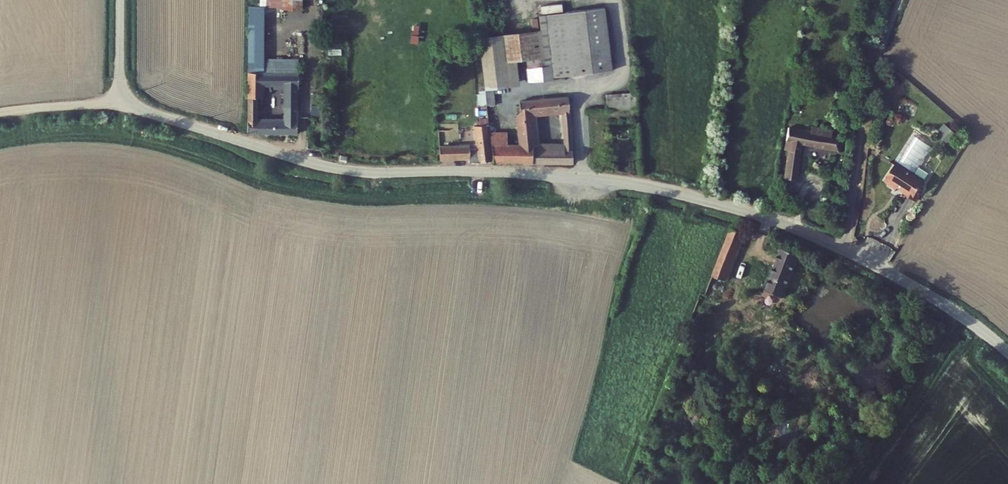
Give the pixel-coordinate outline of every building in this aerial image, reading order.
[(299,0),(280,0),(280,3),(247,3),(246,31),(295,32),(299,32),(299,0)] [(478,37),(485,105),(490,105),(488,88),(506,86),(503,62),(523,60),(526,81),(604,72),(596,11),(536,17),(538,31),(478,37)] [(410,26),(409,42),(417,43),(417,26),(410,26)] [(265,69),(265,83),(273,83),(274,69),(295,69),(295,32),(246,31),(245,69),(247,69),(265,69)] [(265,69),(247,69),(247,93),(257,93),(263,93),(263,83),(265,83),(265,69)] [(295,69),(274,69),(273,83),(284,83),(284,91),(280,91),(280,101),(283,101),(283,116),(263,115),(263,128),(294,129),(294,90),(297,90),(297,69),(295,69)] [(247,93),(247,106),(257,106),(257,93),(247,93)] [(635,93),(606,94),(607,119),(636,118),(635,93)] [(567,97),(518,102),(520,115),(515,116),(518,147),(508,146),(489,146),(491,164),(529,164),(529,143),(534,143),(531,114),(561,111),(563,143),(563,150),(540,150),(540,164),(570,165),(570,138),(567,97)] [(257,106),(247,106),(246,127),(257,128),(257,115),(257,106)] [(447,130),(436,131),(439,161),(467,161),(469,165),(490,164),(486,125),(471,127),(473,149),(469,149),(469,147),(448,147),(447,130)] [(946,125),(938,135),(951,146),(959,136),(946,125)] [(811,132),(789,128),(787,142),(791,142),(785,176),(795,177),(799,144),(834,150),(836,139),(824,137),(825,131),(811,128),(811,132)] [(488,133),(489,146),(508,146),(508,134),(488,133)] [(933,149),(914,137),(896,164),(915,176),(933,149)] [(529,143),(529,164),(540,164),(540,150),(563,150),(563,143),(534,143),(529,143)] [(920,189),(922,186),(923,182),(921,179),(915,176),(896,164),(886,180),(889,181),(889,185),(896,190),(898,187),(905,192),(903,195),(915,202),(922,191),(920,189)] [(734,238),(716,285),(730,291),(749,243),(734,238)] [(784,257),(769,300),(786,308),(803,264),(784,257)]
